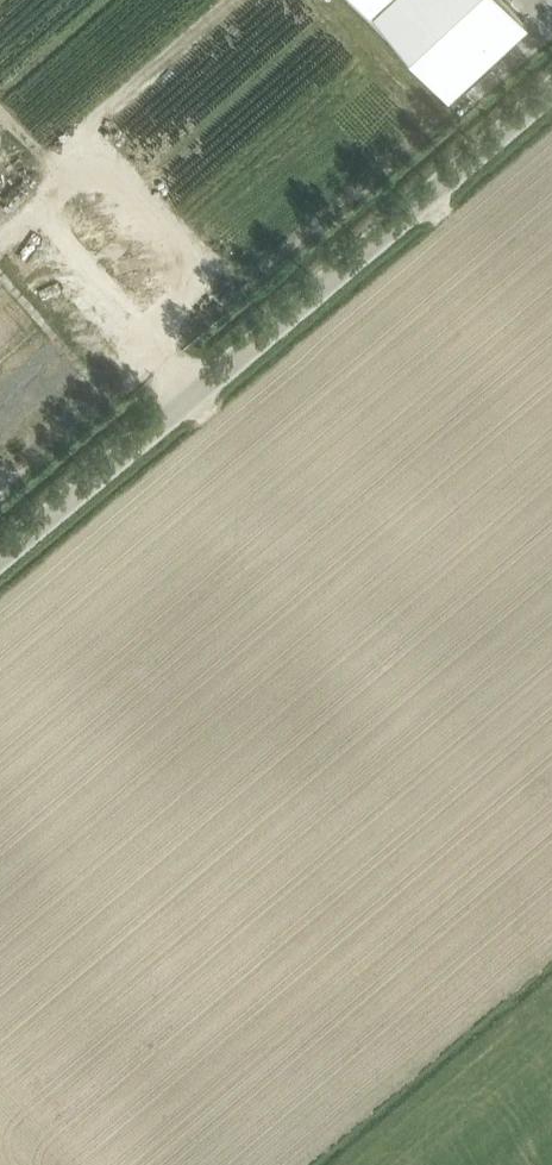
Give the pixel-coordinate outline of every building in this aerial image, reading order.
[(450,93),(529,20),(510,0),(365,0),(450,93)]
